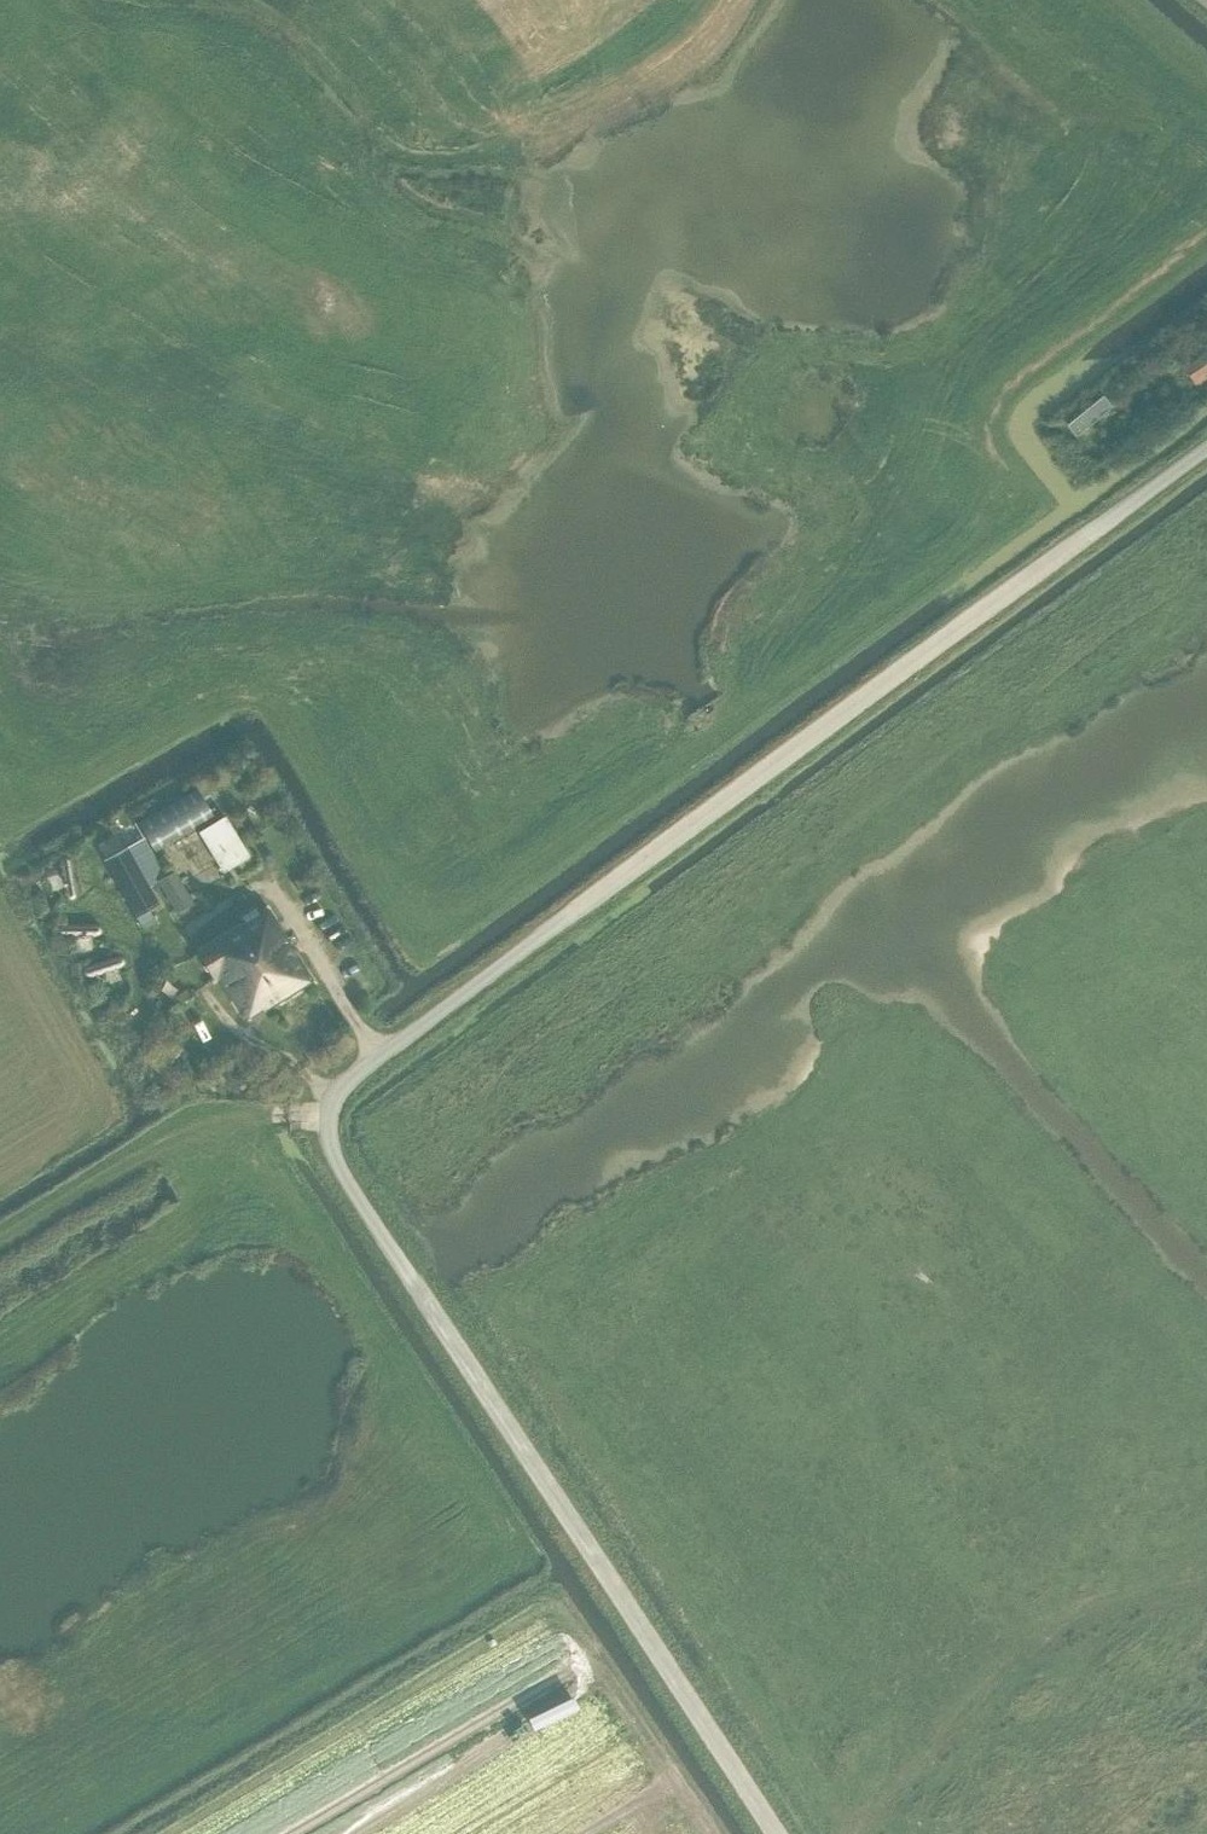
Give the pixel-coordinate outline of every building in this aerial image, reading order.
[(1206,374),(1206,371),(1199,359),(1185,369),(1195,383),(1206,374)] [(1101,400),(1071,423),(1081,434),(1110,413),(1101,400)] [(195,788),(137,819),(157,853),(215,816),(195,788)] [(225,816),(198,833),(224,873),(251,857),(225,816)] [(136,822),(96,844),(137,919),(161,906),(151,888),(159,883),(167,878),(136,822)] [(60,861),(60,863),(66,897),(67,899),(68,900),(70,901),(71,901),(73,901),(74,900),(76,899),(77,898),(77,896),(71,861),(70,860),(69,858),(68,857),(66,857),(64,857),(62,858),(61,859),(60,861)] [(167,878),(159,883),(175,910),(177,914),(194,904),(192,900),(175,873),(167,878)] [(271,910),(200,948),(215,975),(219,973),(242,1015),(260,1005),(263,1010),(311,983),(271,910)] [(58,929),(58,931),(59,933),(60,935),(61,936),(63,936),(98,936),(100,936),(101,935),(102,933),(102,932),(103,930),(102,929),(101,927),(100,926),(98,925),(64,925),(62,926),(60,926),(59,928),(58,929)] [(83,971),(83,973),(84,975),(85,976),(86,978),(88,979),(90,978),(123,967),(124,966),(125,965),(126,963),(126,962),(125,960),(124,959),(123,957),(122,957),(120,957),(87,968),(85,969),(84,970),(83,971)]
